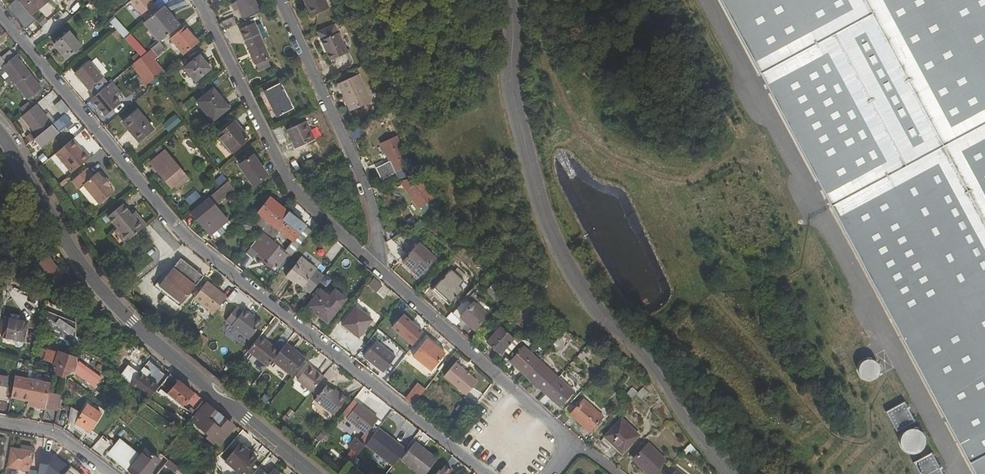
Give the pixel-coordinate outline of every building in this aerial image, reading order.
[(21,1),(20,0),(17,0),(8,8),(26,30),(37,20),(32,15),(50,0),(22,0),(21,1)] [(158,10),(151,1),(153,0),(133,0),(132,1),(146,20),(158,10)] [(238,9),(243,18),(260,9),(255,0),(239,0),(230,5),(234,11),(238,9)] [(325,0),(304,0),(312,16),(329,9),(325,0)] [(972,473),(984,473),(984,0),(720,0),(972,473)] [(146,20),(143,22),(159,42),(160,42),(180,25),(164,5),(158,10),(146,20)] [(191,28),(197,20),(192,16),(186,24),(191,28)] [(113,17),(108,23),(124,37),(129,31),(113,17)] [(225,28),(236,23),(233,17),(222,22),(225,28)] [(240,29),(255,64),(266,59),(268,58),(254,23),(240,29)] [(348,53),(335,25),(319,33),(331,60),(348,53)] [(185,54),(198,43),(185,27),(171,38),(185,54)] [(66,59),(81,46),(70,32),(54,45),(66,59)] [(156,78),(164,72),(153,58),(165,49),(160,42),(159,42),(141,58),(156,78)] [(7,64),(15,57),(11,51),(2,58),(7,64)] [(195,81),(211,68),(200,55),(184,68),(195,81)] [(7,64),(3,67),(28,99),(41,88),(16,56),(15,57),(7,64)] [(141,58),(134,63),(143,77),(141,79),(146,87),(156,78),(141,58)] [(266,59),(255,64),(258,70),(269,66),(266,59)] [(94,97),(109,85),(89,61),(75,73),(94,97)] [(371,102),(359,75),(339,84),(351,111),(371,102)] [(105,117),(121,104),(116,99),(114,96),(120,91),(113,81),(109,85),(94,97),(91,99),(105,117)] [(294,109),(281,83),(266,90),(279,116),(294,109)] [(213,121),(230,108),(214,88),(197,102),(213,121)] [(46,112),(53,106),(62,116),(70,109),(53,90),(38,103),(46,112)] [(38,136),(53,124),(36,105),(22,117),(38,136)] [(154,129),(138,110),(123,123),(139,142),(154,129)] [(175,114),(163,125),(169,132),(181,121),(175,114)] [(41,147),(71,123),(65,115),(35,140),(41,147)] [(218,135),(231,152),(249,138),(235,121),(218,135)] [(295,149),(315,139),(307,121),(287,131),(295,149)] [(394,138),(382,144),(395,173),(408,167),(394,138)] [(72,174),(90,158),(85,152),(83,153),(72,140),(56,154),(72,174)] [(150,163),(172,188),(186,177),(165,151),(150,163)] [(239,164),(254,186),(268,175),(254,154),(239,164)] [(115,193),(110,187),(111,186),(104,178),(103,179),(98,173),(94,176),(88,169),(73,181),(79,189),(84,185),(100,205),(115,193)] [(419,208),(433,199),(418,176),(400,181),(419,208)] [(218,205),(227,199),(231,204),(239,198),(229,183),(211,196),(218,205)] [(334,197),(340,207),(348,202),(342,192),(334,197)] [(258,213),(293,242),(306,226),(270,197),(258,213)] [(209,198),(191,213),(210,235),(228,221),(209,198)] [(147,226),(135,212),(132,214),(123,204),(108,216),(129,241),(147,226)] [(394,225),(385,229),(388,241),(400,234),(394,225)] [(312,231),(306,226),(293,242),(286,251),(292,256),(312,231)] [(251,247),(278,268),(288,256),(279,249),(280,246),(263,232),(251,247)] [(387,242),(392,256),(398,261),(408,249),(402,244),(406,240),(400,234),(388,241),(387,242)] [(449,241),(444,246),(453,255),(458,249),(449,241)] [(435,258),(419,244),(402,262),(419,277),(435,258)] [(65,277),(51,257),(39,265),(53,286),(65,277)] [(316,269),(317,269),(301,257),(286,277),(294,284),(296,281),(311,293),(325,276),(316,269)] [(155,287),(166,296),(180,306),(204,276),(181,258),(167,277),(164,275),(155,287)] [(452,270),(433,290),(450,305),(468,285),(452,270)] [(223,293),(207,281),(194,298),(210,310),(223,293)] [(504,308),(513,297),(497,283),(492,288),(498,295),(495,299),(504,308)] [(228,298),(238,306),(246,295),(236,288),(228,298)] [(328,323),(347,298),(335,289),(330,297),(321,290),(308,306),(328,323)] [(223,293),(210,310),(215,314),(227,297),(223,293)] [(180,306),(166,296),(161,302),(175,313),(180,306)] [(459,304),(452,313),(459,319),(460,317),(475,330),(488,315),(474,302),(467,310),(459,304)] [(359,338),(373,320),(357,307),(342,325),(359,338)] [(237,308),(226,321),(250,340),(263,323),(245,310),(243,312),(237,308)] [(425,329),(405,312),(394,324),(415,343),(425,329)] [(0,337),(25,343),(29,323),(4,317),(0,337)] [(522,340),(504,323),(487,342),(506,358),(520,342),(522,340)] [(204,346),(208,340),(201,334),(197,340),(204,346)] [(273,360),(280,352),(260,337),(249,352),(268,367),(273,360)] [(445,353),(427,339),(413,356),(432,370),(445,353)] [(364,357),(384,372),(396,357),(377,341),(364,357)] [(520,342),(506,358),(525,375),(526,375),(539,360),(520,342)] [(280,352),(273,360),(293,375),(306,358),(287,343),(280,352)] [(139,349),(134,344),(124,356),(139,369),(151,355),(141,346),(139,349)] [(42,361),(58,367),(56,374),(64,377),(74,374),(77,364),(78,359),(46,348),(42,361)] [(582,361),(587,355),(582,350),(577,356),(582,361)] [(539,360),(526,375),(560,406),(574,390),(539,360)] [(131,384),(149,398),(158,386),(159,387),(168,376),(159,369),(149,361),(131,384)] [(879,368),(860,362),(855,379),(873,385),(879,368)] [(74,374),(95,388),(102,378),(85,366),(83,368),(77,364),(74,374)] [(444,377),(467,395),(477,382),(455,364),(444,377)] [(309,365),(297,380),(312,392),(324,376),(309,365)] [(332,367),(326,374),(332,380),(339,373),(332,367)] [(168,377),(160,388),(195,416),(206,403),(170,374),(168,377)] [(4,398),(8,379),(0,377),(0,397),(4,398)] [(34,402),(35,408),(44,409),(49,383),(15,377),(11,398),(34,402)] [(444,397),(438,404),(445,410),(457,395),(442,383),(436,391),(444,397)] [(315,400),(334,415),(347,398),(340,392),(338,394),(327,385),(315,400)] [(414,405),(425,391),(419,386),(408,400),(414,405)] [(632,388),(626,395),(631,400),(637,394),(638,393),(632,388)] [(638,393),(637,394),(641,398),(647,392),(643,388),(638,393)] [(578,395),(565,409),(590,431),(603,417),(578,395)] [(343,413),(349,417),(347,418),(366,433),(367,434),(378,419),(359,404),(358,405),(353,400),(343,413)] [(68,418),(90,432),(102,414),(88,405),(82,414),(70,407),(68,418)] [(904,405),(885,414),(905,460),(926,451),(916,427),(914,428),(904,405)] [(196,426),(220,446),(231,432),(227,429),(231,422),(212,406),(196,426)] [(622,453),(639,436),(622,419),(605,436),(622,453)] [(326,443),(332,434),(323,428),(317,437),(326,443)] [(352,464),(372,438),(367,434),(366,433),(346,459),(352,464)] [(109,455),(133,473),(149,473),(160,460),(146,449),(140,457),(120,441),(109,455)] [(420,473),(426,473),(437,459),(416,442),(402,460),(420,473)] [(367,454),(385,468),(393,457),(376,443),(367,454)] [(649,443),(633,459),(648,473),(652,473),(666,460),(649,443)] [(692,443),(684,451),(687,453),(691,449),(698,456),(701,454),(692,443)] [(245,452),(246,449),(240,444),(225,462),(239,473),(243,473),(255,460),(245,452)] [(32,453),(11,449),(7,468),(28,472),(32,453)] [(70,467),(51,452),(38,450),(35,473),(64,473),(70,467)] [(912,464),(916,473),(931,473),(937,472),(931,456),(912,464)] [(446,466),(439,473),(450,473),(452,471),(446,466)]
